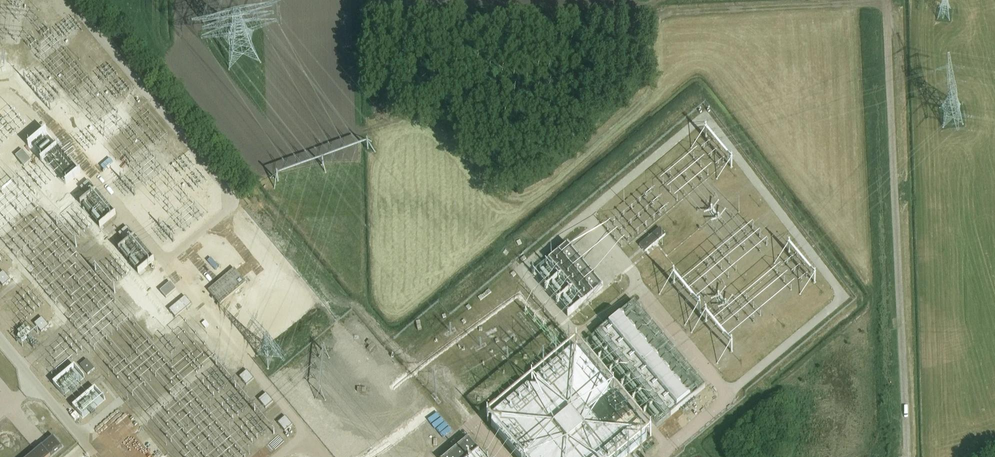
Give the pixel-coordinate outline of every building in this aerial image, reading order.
[(45,123),(34,130),(52,156),(62,149),(45,123)] [(32,160),(23,149),(16,155),(25,166),(32,160)] [(74,161),(65,169),(69,174),(78,166),(74,161)] [(95,188),(88,180),(80,188),(87,196),(95,188)] [(116,213),(112,208),(97,190),(88,197),(98,208),(108,220),(116,213)] [(133,235),(126,227),(118,234),(125,242),(133,235)] [(660,228),(650,237),(655,243),(666,235),(660,228)] [(145,266),(153,258),(135,237),(126,244),(145,266)] [(650,237),(639,245),(645,252),(655,243),(650,237)] [(568,244),(549,260),(561,275),(580,259),(568,244)] [(580,259),(561,275),(572,288),(591,272),(580,259)] [(220,304),(246,283),(235,269),(208,290),(220,304)] [(4,272),(0,275),(0,283),(3,287),(11,280),(4,272)] [(591,272),(572,288),(584,303),(603,287),(591,272)] [(166,298),(176,289),(171,282),(161,291),(166,298)] [(169,310),(176,318),(192,304),(185,296),(169,310)] [(600,331),(671,415),(705,387),(685,363),(654,325),(634,302),(600,331)] [(50,326),(43,318),(35,324),(42,332),(50,326)] [(647,440),(648,431),(633,408),(622,415),(602,392),(610,385),(581,351),(572,350),(567,355),(537,380),(536,388),(527,387),(492,417),(491,426),(517,456),(627,456),(647,440)] [(823,377),(829,378),(832,356),(826,356),(823,377)] [(87,359),(80,365),(88,375),(95,369),(87,359)] [(63,395),(86,379),(72,360),(49,377),(63,395)] [(247,371),(240,377),(247,386),(254,379),(247,371)] [(266,394),(259,400),(266,409),(273,402),(266,394)] [(141,452),(156,440),(125,402),(116,409),(123,418),(122,418),(141,442),(136,446),(141,452)] [(286,417),(278,424),(285,432),(293,426),(286,417)] [(29,456),(50,456),(63,447),(62,446),(62,447),(54,437),(54,436),(29,456)] [(480,452),(468,438),(446,456),(484,456),(480,452)]
